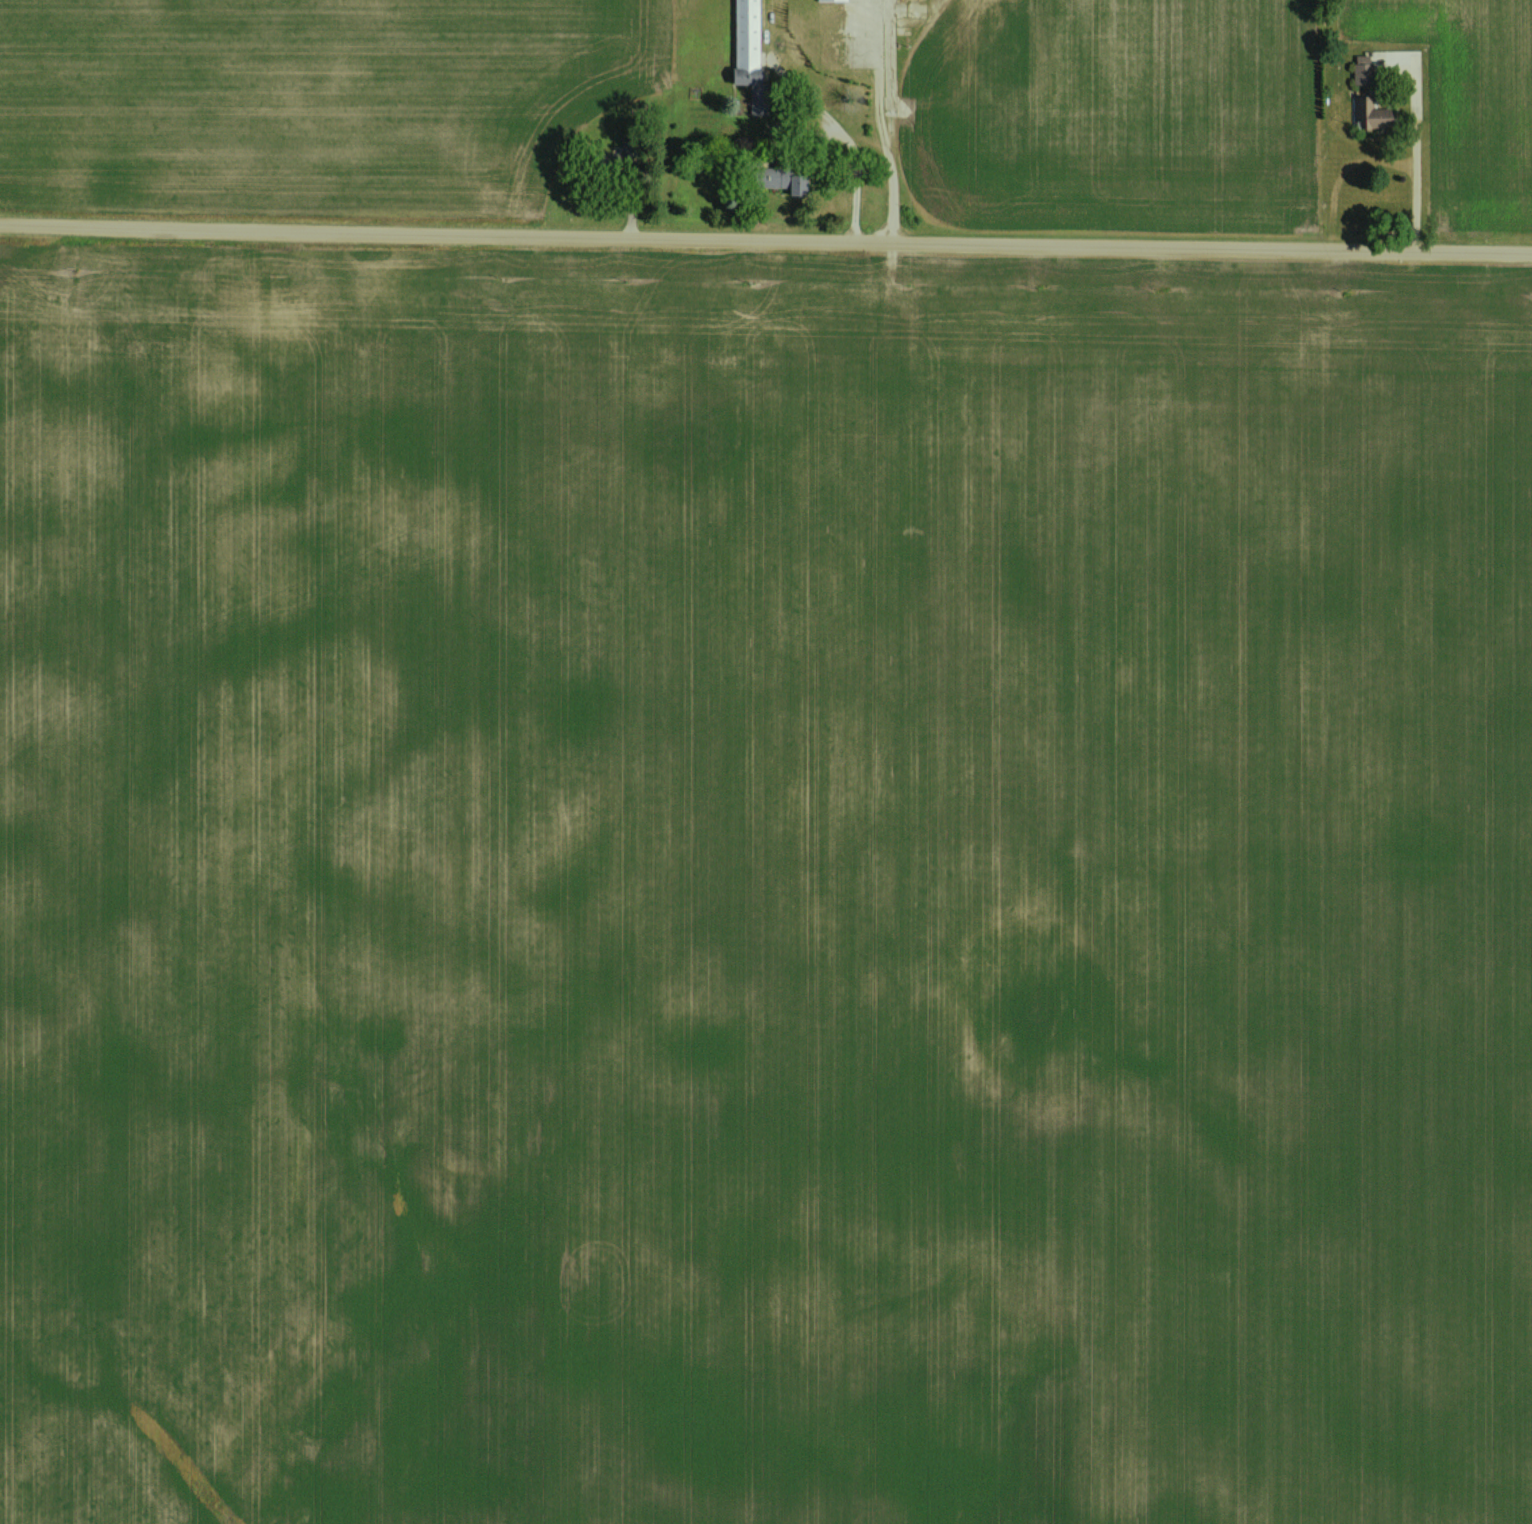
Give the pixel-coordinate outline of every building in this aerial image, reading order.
[(733,84),(750,84),(750,114),(766,114),(766,83),(758,83),(758,0),(734,0),(733,84)] [(1353,55),(1353,84),(1372,84),(1372,55),(1353,55)] [(1353,96),(1353,128),(1391,128),(1391,107),(1375,107),(1375,96),(1353,96)] [(635,155),(634,141),(622,143),(623,156),(635,155)] [(806,171),(760,171),(760,186),(788,186),(788,194),(806,194),(806,171)]
